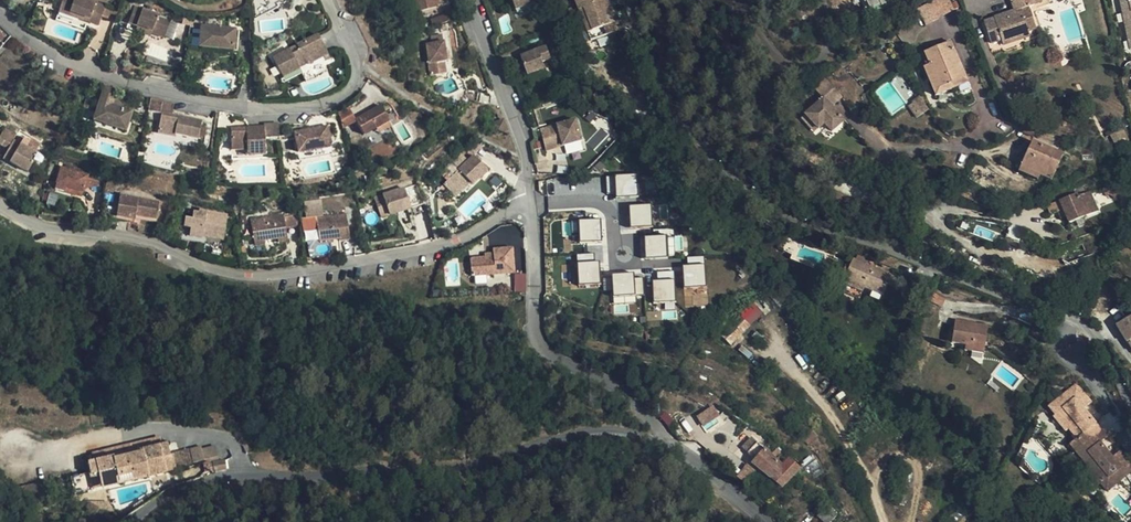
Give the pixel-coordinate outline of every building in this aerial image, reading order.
[(83,0),(67,0),(65,4),(74,9),(72,13),(90,22),(88,26),(98,31),(102,21),(107,11),(83,0)] [(443,15),(440,0),(420,0),(423,18),(443,15)] [(522,19),(539,13),(541,17),(549,15),(545,0),(516,0),(522,19)] [(577,9),(583,7),(591,28),(613,19),(606,0),(574,0),(577,9)] [(866,1),(867,0),(871,8),(882,3),(882,5),(892,0),(865,0),(866,1)] [(924,24),(958,8),(954,0),(931,0),(916,7),(924,24)] [(1021,40),(1031,37),(1029,31),(1037,29),(1029,7),(1042,3),(1041,0),(1010,0),(1011,2),(1012,2),(1015,11),(994,17),(994,19),(984,22),(991,44),(1001,41),(1019,35),(1021,40)] [(1130,49),(1130,0),(1120,0),(1130,49)] [(65,4),(60,14),(57,22),(75,30),(79,22),(88,26),(90,22),(72,13),(74,9),(65,4)] [(583,7),(577,9),(589,39),(617,29),(613,19),(591,28),(583,7)] [(107,11),(102,21),(116,28),(120,17),(107,11)] [(154,38),(153,43),(166,47),(172,29),(160,24),(160,22),(136,13),(130,30),(140,33),(154,38)] [(84,34),(88,26),(79,22),(75,30),(84,34)] [(152,46),(153,43),(154,38),(140,33),(137,41),(152,46)] [(212,48),(210,58),(235,61),(237,38),(202,34),(200,47),(212,48)] [(1003,46),(1021,40),(1019,35),(1001,41),(1003,46)] [(308,74),(328,61),(316,42),(295,55),(298,60),(291,64),(288,60),(273,70),(288,93),(303,84),(297,74),(304,70),(308,74)] [(968,83),(951,42),(925,53),(928,61),(923,63),(936,95),(968,83)] [(199,57),(210,58),(212,48),(200,47),(199,57)] [(450,71),(449,61),(448,53),(431,55),(435,86),(451,84),(449,71),(450,71)] [(534,85),(552,79),(549,72),(556,70),(557,73),(568,69),(562,53),(527,66),(534,85)] [(830,77),(818,85),(825,96),(805,110),(816,126),(823,121),(829,130),(843,120),(832,105),(843,97),(830,77)] [(872,95),(877,91),(874,86),(868,90),(872,95)] [(107,125),(103,138),(123,143),(128,123),(109,118),(112,104),(100,101),(94,122),(107,125)] [(166,113),(153,110),(151,121),(163,124),(166,113)] [(805,110),(800,113),(811,129),(816,126),(805,110)] [(94,113),(88,111),(84,121),(91,123),(94,113)] [(176,115),(166,113),(163,124),(174,126),(176,115)] [(353,119),(341,124),(345,139),(360,133),(353,119)] [(546,150),(556,148),(554,140),(563,138),(565,146),(585,141),(580,120),(541,130),(546,150)] [(386,121),(360,133),(367,149),(381,143),(394,137),(386,121)] [(91,135),(103,138),(107,125),(94,122),(91,135)] [(177,145),(199,149),(203,132),(174,126),(163,124),(159,145),(176,148),(177,145)] [(504,144),(514,141),(510,130),(500,133),(504,144)] [(394,137),(381,143),(383,148),(396,142),(394,137)] [(266,140),(265,151),(280,151),(280,138),(266,138),(266,140)] [(554,140),(556,148),(565,146),(563,138),(554,140)] [(255,162),(255,169),(265,170),(265,151),(266,140),(247,139),(247,143),(232,143),(231,161),(247,162),(255,162)] [(1029,150),(1022,165),(1019,172),(1038,180),(1041,176),(1052,181),(1063,155),(1033,141),(1029,150)] [(298,163),(332,162),(331,142),(298,143),(298,163)] [(0,148),(0,160),(8,164),(9,172),(6,176),(27,188),(32,179),(30,177),(35,168),(0,148)] [(1019,163),(1022,165),(1029,150),(1025,149),(1019,163)] [(443,181),(450,188),(448,190),(460,202),(475,188),(477,190),(492,175),(478,161),(473,167),(466,160),(443,181)] [(638,199),(637,177),(605,178),(606,195),(615,194),(616,200),(638,199)] [(82,207),(85,198),(87,191),(60,183),(57,192),(66,194),(64,202),(82,207)] [(411,207),(426,202),(419,183),(376,199),(383,218),(402,211),(404,201),(410,199),(411,207)] [(85,198),(108,201),(108,198),(87,191),(85,198)] [(1064,198),(1096,213),(1098,212),(1090,191),(1078,196),(1077,193),(1064,198)] [(81,212),(82,207),(64,202),(66,194),(57,192),(54,203),(81,212)] [(1069,223),(1096,213),(1064,198),(1048,205),(1051,214),(1060,211),(1064,209),(1066,216),(1069,223)] [(402,211),(411,207),(410,199),(404,201),(402,211)] [(131,228),(143,229),(158,231),(161,212),(121,207),(118,231),(131,232),(131,228)] [(743,214),(751,219),(756,212),(747,207),(743,214)] [(653,232),(651,208),(629,209),(630,233),(653,232)] [(756,212),(751,219),(767,229),(771,222),(756,212)] [(340,238),(350,238),(347,214),(316,217),(319,239),(340,237),(340,238)] [(193,238),(192,247),(205,249),(206,243),(227,246),(231,224),(203,219),(203,222),(196,221),(195,228),(188,227),(187,237),(193,238)] [(267,246),(268,249),(281,247),(282,252),(292,250),(289,224),(255,229),(258,247),(267,246)] [(600,224),(577,225),(578,248),(601,246),(600,224)] [(668,260),(667,240),(644,241),(645,262),(668,260)] [(205,249),(192,247),(191,252),(209,255),(210,248),(226,251),(227,246),(206,243),(205,249)] [(268,254),(268,249),(267,246),(258,247),(259,255),(268,254)] [(471,277),(485,276),(494,276),(494,275),(512,274),(513,274),(514,274),(512,255),(512,247),(492,248),(492,252),(483,253),(483,257),(469,258),(471,277)] [(895,267),(899,258),(882,252),(879,260),(884,263),(893,267),(895,267)] [(897,277),(890,274),(881,270),(866,264),(869,258),(859,254),(856,259),(854,258),(849,269),(846,267),(837,287),(860,298),(864,287),(883,295),(888,283),(894,286),(897,277)] [(601,289),(599,266),(596,266),(596,255),(577,256),(579,290),(601,289)] [(687,269),(681,270),(683,293),(707,291),(705,257),(687,258),(687,269)] [(893,267),(884,263),(881,270),(890,274),(893,267)] [(673,274),(657,274),(657,284),(651,285),(652,304),(675,303),(673,274)] [(633,277),(611,278),(612,301),(645,299),(644,282),(633,282),(633,277)] [(947,298),(934,292),(930,300),(943,306),(947,298)] [(740,314),(751,325),(764,312),(753,301),(740,314)] [(732,346),(751,327),(737,313),(718,332),(732,346)] [(1116,324),(1127,342),(1129,341),(1130,345),(1130,315),(1116,324)] [(952,342),(966,344),(973,346),(973,343),(985,345),(988,325),(955,320),(952,342)] [(973,346),(972,351),(984,353),(985,345),(973,343),(973,346)] [(997,391),(1000,387),(990,380),(987,384),(997,391)] [(1055,415),(1063,408),(1075,423),(1068,428),(1076,438),(1081,445),(1074,451),(1088,468),(1095,462),(1107,477),(1101,483),(1107,491),(1130,471),(1130,465),(1119,450),(1112,456),(1100,442),(1090,428),(1096,423),(1084,408),(1091,401),(1076,383),(1048,406),(1055,415)] [(1063,408),(1055,415),(1053,416),(1065,431),(1068,428),(1075,423),(1063,408)] [(722,415),(720,414),(719,413),(716,413),(714,414),(713,415),(711,418),(711,420),(711,421),(706,429),(713,434),(718,426),(720,426),(722,425),(723,423),(724,421),(724,419),(723,417),(722,415)] [(1099,427),(1096,423),(1090,428),(1100,442),(1107,437),(1106,435),(1103,438),(1097,430),(1099,427)] [(1106,435),(1099,427),(1097,430),(1103,438),(1106,435)] [(152,434),(84,454),(87,463),(154,443),(152,434)] [(1081,445),(1076,438),(1069,444),(1074,451),(1081,445)] [(95,476),(99,490),(161,472),(157,459),(164,456),(163,452),(159,442),(154,443),(87,463),(82,465),(85,477),(86,479),(95,476)] [(193,444),(180,447),(185,463),(198,460),(193,444)] [(180,447),(163,452),(164,456),(168,468),(185,463),(180,447)] [(790,467),(786,472),(780,468),(758,451),(749,462),(759,469),(757,472),(769,481),(786,496),(801,476),(790,467)] [(157,459),(161,472),(169,469),(168,468),(164,456),(157,459)] [(782,466),(786,460),(782,457),(778,463),(782,466)] [(1095,462),(1088,468),(1086,470),(1099,485),(1101,483),(1107,477),(1095,462)] [(210,474),(224,473),(223,463),(209,464),(210,474)] [(90,493),(99,490),(95,476),(86,479),(90,493)] [(85,477),(55,486),(59,501),(90,493),(86,479),(85,477)] [(838,514),(829,504),(817,515),(824,521),(830,521),(838,514)] [(93,510),(72,507),(71,513),(92,517),(93,510)]
